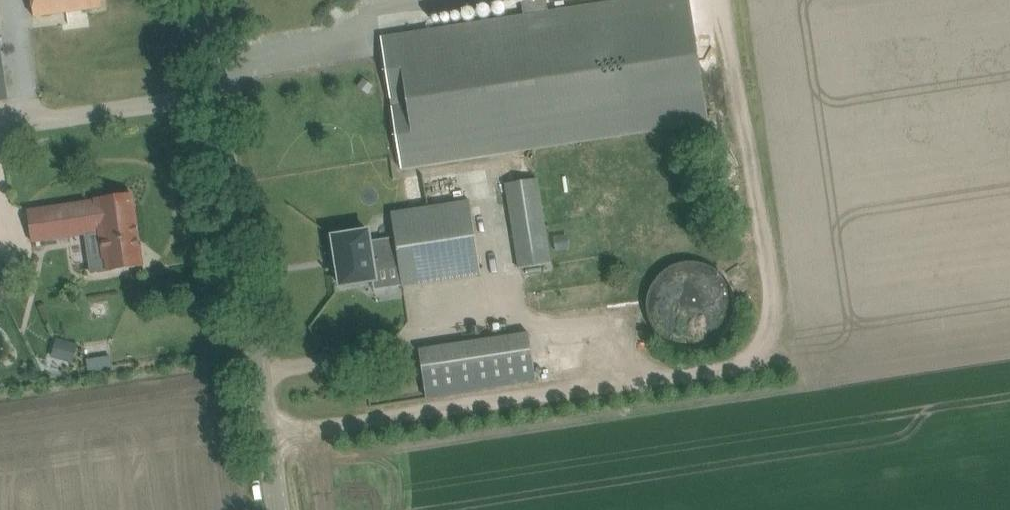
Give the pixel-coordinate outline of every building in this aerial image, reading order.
[(35,16),(103,7),(103,0),(32,0),(35,16)] [(381,37),(401,168),(709,121),(690,0),(619,0),(549,11),(547,0),(521,0),(524,15),(381,37)] [(8,100),(0,41),(0,101),(8,100)] [(364,78),(358,85),(368,94),(374,86),(364,78)] [(541,194),(539,178),(505,184),(518,268),(552,262),(541,194)] [(109,271),(143,266),(132,193),(96,199),(96,200),(28,210),(33,242),(101,231),(105,258),(107,258),(109,271)] [(469,200),(429,207),(391,212),(395,237),(373,240),(373,235),(343,239),(348,273),(378,268),(376,260),(398,257),(403,286),(480,274),(469,200)] [(570,249),(568,234),(554,236),(556,251),(570,249)] [(653,304),(654,317),(660,329),(670,338),(682,343),(695,344),(708,341),(719,333),(726,322),(729,309),(728,296),(722,284),(714,276),(704,270),(693,268),(681,269),(671,274),(662,281),(656,291),(653,304)] [(419,347),(427,396),(427,397),(537,380),(529,330),(419,347)] [(79,344),(68,341),(63,360),(74,363),(79,344)]
